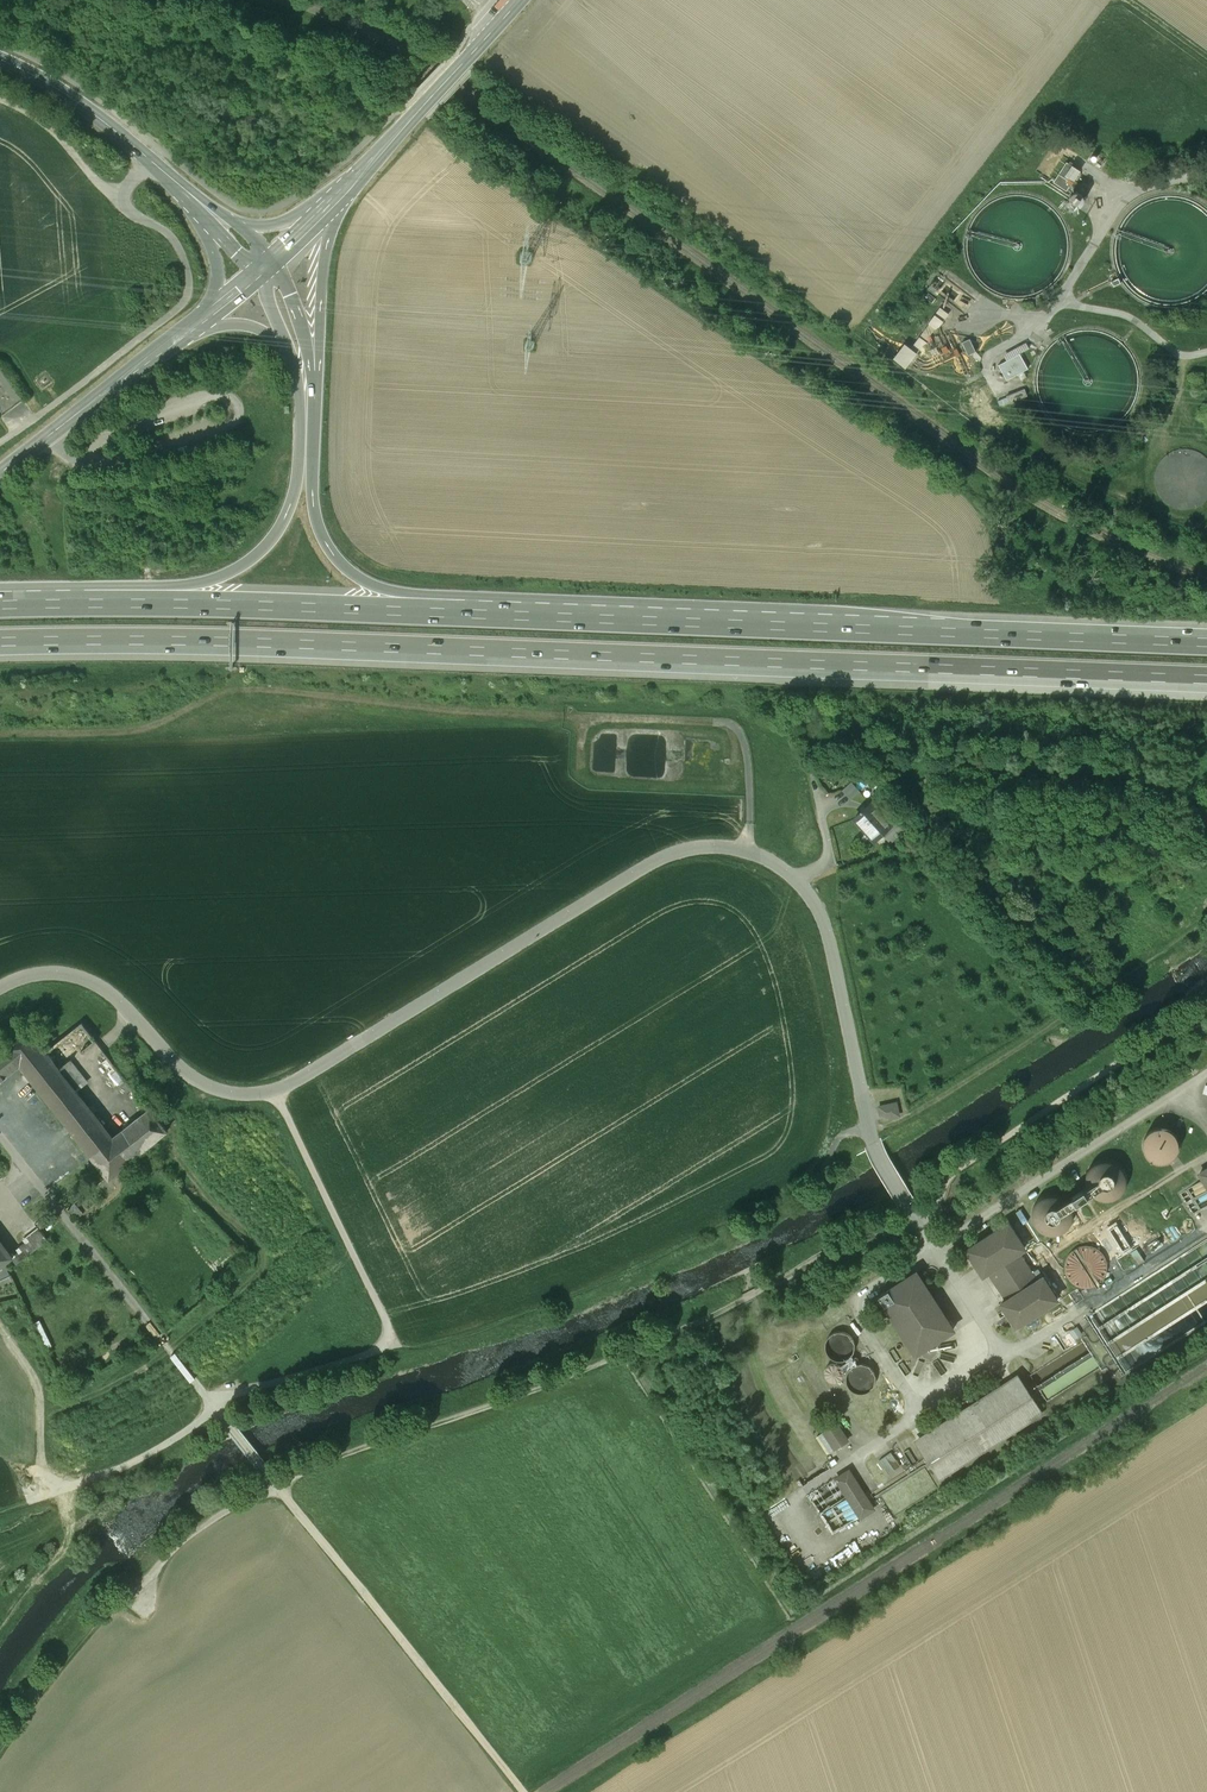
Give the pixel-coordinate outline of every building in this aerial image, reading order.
[(1065,190),(1077,168),(1064,161),(1053,183),(1065,190)] [(1073,210),(1084,198),(1074,189),(1063,202),(1073,210)] [(936,328),(947,312),(939,306),(928,323),(936,328)] [(968,338),(961,341),(967,353),(974,350),(968,338)] [(890,358),(902,368),(915,353),(902,343),(890,358)] [(1026,366),(1018,352),(998,363),(1005,377),(1026,366)] [(1009,402),(1026,395),(1023,388),(1006,395),(1009,402)] [(851,783),(842,792),(851,801),(860,792),(851,783)] [(891,826),(871,805),(855,820),(875,841),(891,826)] [(83,1026),(49,1052),(63,1070),(97,1044),(83,1026)] [(117,1142),(63,1070),(49,1052),(34,1033),(0,1060),(0,1084),(21,1067),(114,1182),(169,1131),(153,1112),(117,1142)] [(896,1100),(876,1104),(879,1119),(899,1115),(896,1100)] [(1155,1163),(1161,1163),(1167,1162),(1173,1158),(1176,1153),(1178,1147),(1178,1141),(1175,1135),(1171,1131),(1165,1128),(1159,1127),(1153,1129),(1148,1132),(1144,1137),(1142,1143),(1143,1150),(1145,1155),(1149,1160),(1155,1163)] [(1047,1234),(1054,1235),(1061,1233),(1067,1229),(1071,1224),(1073,1217),(1073,1209),(1072,1208),(1092,1195),(1094,1197),(1101,1200),(1108,1201),(1115,1199),(1121,1195),(1125,1189),(1127,1182),(1127,1175),(1124,1168),(1119,1163),(1112,1160),(1105,1159),(1098,1161),(1092,1165),(1088,1171),(1086,1178),(1086,1185),(1087,1187),(1067,1200),(1065,1198),(1058,1194),(1051,1194),(1044,1195),(1038,1199),(1034,1205),(1032,1212),(1032,1219),(1035,1226),(1040,1231),(1047,1234)] [(1206,1191),(1206,1164),(1195,1171),(1206,1191)] [(1008,1223),(967,1250),(983,1275),(989,1272),(1007,1300),(1001,1304),(1016,1327),(1057,1300),(1042,1277),(1037,1281),(1018,1253),(1025,1249),(1008,1223)] [(17,1257),(0,1235),(0,1270),(17,1257)] [(1080,1287),(1087,1288),(1095,1286),(1101,1282),(1105,1276),(1107,1269),(1107,1262),(1104,1255),(1098,1250),(1092,1247),(1085,1246),(1077,1248),(1071,1252),(1067,1258),(1065,1265),(1065,1272),(1068,1279),(1074,1284),(1080,1287)] [(953,1330),(916,1272),(878,1296),(915,1354),(953,1330)] [(40,1319),(34,1321),(43,1347),(50,1345),(40,1319)] [(849,1353),(848,1332),(828,1333),(829,1354),(849,1353)] [(1082,1365),(1094,1358),(1090,1352),(1037,1384),(1047,1400),(1067,1388),(1064,1382),(1085,1370),(1082,1365)] [(822,1372),(834,1383),(844,1371),(832,1360),(822,1372)] [(867,1389),(873,1369),(852,1363),(846,1383),(867,1389)] [(1040,1413),(1017,1377),(917,1442),(940,1477),(1040,1413)] [(821,1434),(816,1437),(827,1454),(848,1440),(837,1423),(831,1427),(826,1420),(816,1427),(821,1434)] [(891,1452),(879,1460),(889,1474),(900,1466),(891,1452)] [(849,1471),(836,1479),(861,1518),(874,1509),(849,1471)]
